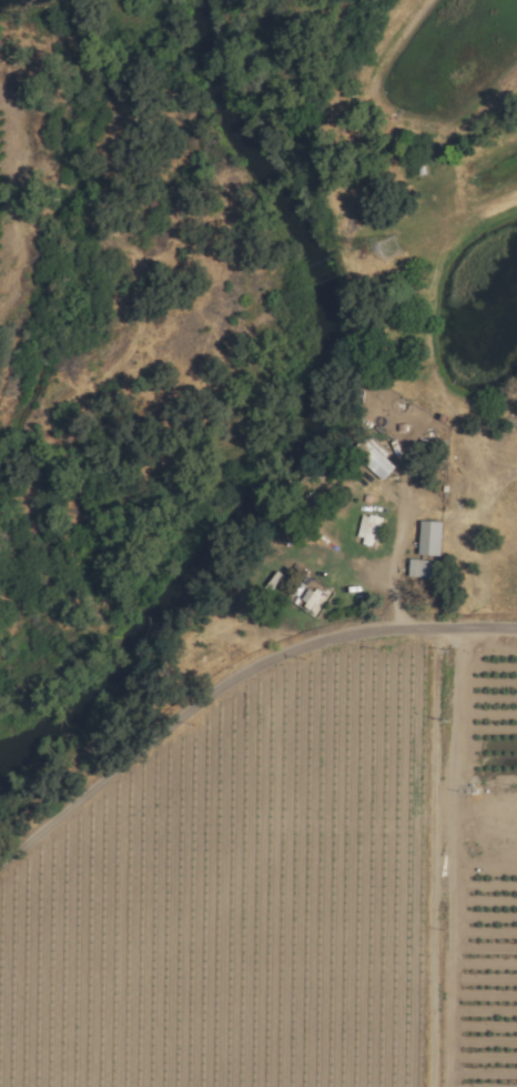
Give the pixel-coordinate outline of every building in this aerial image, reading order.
[(348,452),(379,482),(393,467),(383,458),(386,455),(370,439),(366,443),(361,438),(348,452)] [(361,514),(354,540),(373,545),(380,519),(361,514)] [(416,555),(438,557),(440,522),(418,521),(416,555)] [(406,577),(436,578),(436,561),(407,560),(406,577)] [(318,615),(329,592),(314,585),(303,608),(318,615)]
